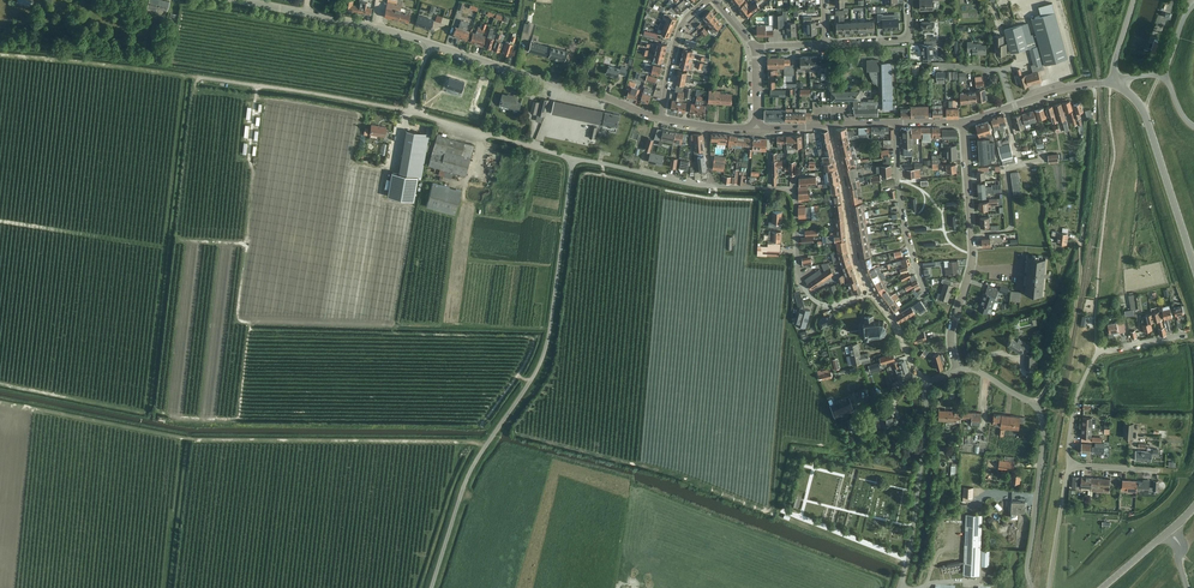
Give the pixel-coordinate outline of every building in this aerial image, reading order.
[(151,9),(155,10),(156,5),(168,8),(169,1),(163,0),(149,0),(147,8),(151,9)] [(357,12),(358,6),(352,5),(353,0),(350,0),(345,0),(343,10),(357,12)] [(363,1),(363,0),(359,0),(359,1),(359,3),(358,6),(357,12),(370,15),(371,8),(366,7),(367,2),(363,1)] [(398,4),(399,0),(388,0),(387,2),(384,17),(408,23),(411,11),(401,8),(402,5),(398,4)] [(674,8),(678,13),(682,10),(681,8),(686,4),(685,3),(688,0),(683,0),(674,8)] [(921,9),(933,9),(932,0),(920,0),(921,9)] [(742,12),(750,6),(753,5),(751,3),(749,5),(747,1),(738,8),(742,12)] [(1028,23),(1004,29),(1010,53),(1028,48),(1029,48),(1034,65),(1031,65),(1033,73),(1022,76),(1019,68),(1017,69),(1018,74),(1015,75),(1017,83),(1021,82),(1022,87),(1041,81),(1038,71),(1039,70),(1044,68),(1043,65),(1068,58),(1053,3),(1039,6),(1041,15),(1032,18),(1037,35),(1039,45),(1037,46),(1035,40),(1032,40),(1028,23)] [(754,11),(751,8),(754,6),(753,5),(750,6),(742,12),(745,17),(754,11)] [(844,22),(844,10),(836,10),(836,15),(839,15),(839,23),(836,23),(837,32),(845,31),(844,22)] [(707,22),(714,15),(710,11),(701,19),(702,21),(704,19),(707,22)] [(668,17),(666,21),(675,25),(677,19),(665,13),(663,16),(666,17),(667,16),(668,17)] [(883,13),(878,14),(878,21),(883,21),(883,29),(889,29),(889,28),(899,27),(898,18),(893,18),(893,15),(883,16),(883,13)] [(782,14),(774,14),(774,27),(783,27),(782,14)] [(711,26),(718,20),(714,15),(707,22),(705,24),(706,25),(708,23),(711,26)] [(433,20),(418,16),(416,24),(430,28),(433,20)] [(804,20),(803,20),(804,33),(805,33),(808,33),(808,34),(816,34),(816,22),(812,22),(812,16),(804,17),(804,20)] [(929,22),(922,22),(922,32),(935,31),(934,22),(938,22),(938,17),(929,18),(929,22)] [(783,26),(787,26),(788,35),(796,35),(795,22),(787,23),(787,19),(783,19),(783,26)] [(722,25),(718,20),(711,26),(709,28),(713,33),(722,25)] [(459,38),(462,29),(463,26),(464,22),(461,21),(458,28),(455,26),(452,36),(459,38)] [(672,31),(675,25),(666,21),(665,25),(663,25),(664,24),(661,22),(659,25),(672,31)] [(874,21),(866,21),(867,30),(874,30),(874,21)] [(468,23),(464,22),(463,26),(462,29),(459,38),(466,40),(469,31),(465,30),(466,26),(467,26),(468,23)] [(483,36),(485,29),(487,23),(483,22),(481,27),(476,43),(482,45),(485,37),(483,36)] [(669,37),(672,31),(659,25),(658,28),(661,29),(662,28),(663,29),(661,33),(669,37)] [(769,25),(757,25),(757,36),(774,36),(773,30),(772,30),(772,27),(769,27),(769,25)] [(476,43),(481,27),(478,27),(476,33),(472,32),(469,41),(476,43)] [(490,29),(484,46),(491,48),(494,39),(495,34),(493,34),(494,31),(490,29)] [(504,36),(498,33),(493,49),(499,51),(502,42),(504,36)] [(994,41),(996,41),(996,54),(1006,54),(1006,43),(1003,43),(1003,35),(994,35),(994,41)] [(510,42),(505,41),(502,52),(510,55),(516,37),(515,37),(512,36),(510,42)] [(697,42),(686,39),(684,45),(696,48),(697,42)] [(1162,46),(1163,42),(1155,39),(1151,49),(1158,52),(1159,50),(1160,45),(1162,46)] [(924,45),(923,45),(923,58),(933,57),(933,45),(936,45),(936,40),(924,40),(924,45)] [(564,61),(567,51),(551,46),(551,47),(534,42),(531,42),(528,51),(564,61)] [(657,45),(656,48),(666,51),(667,45),(656,42),(655,44),(657,45)] [(968,52),(973,52),(973,53),(981,53),(981,54),(986,54),(986,45),(982,45),(982,43),(973,43),(973,42),(968,42),(968,52)] [(664,57),(666,51),(656,48),(654,48),(654,50),(656,51),(655,54),(664,57)] [(684,49),(682,55),(694,57),(694,55),(692,55),(693,51),(684,49)] [(663,63),(664,57),(655,54),(655,55),(653,54),(652,56),(654,57),(653,61),(663,63)] [(694,58),(694,57),(682,55),(681,60),(692,63),(693,61),(691,61),(692,57),(694,58)] [(825,63),(818,63),(818,56),(809,57),(810,68),(814,68),(814,71),(825,70),(825,63)] [(768,65),(768,69),(784,68),(785,75),(794,75),(794,64),(790,64),(790,59),(784,59),(784,57),(768,58),(768,61),(766,61),(766,65),(768,65)] [(810,68),(809,57),(801,57),(801,64),(798,64),(798,72),(805,71),(805,68),(810,68)] [(891,68),(891,62),(882,62),(882,63),(879,63),(879,60),(875,60),(872,59),(869,60),(867,60),(867,69),(870,69),(870,71),(870,73),(871,75),(872,77),(872,79),(872,80),(872,81),(873,82),(874,83),(875,84),(877,84),(878,84),(878,85),(879,86),(880,87),(880,88),(880,89),(881,90),(881,92),(881,93),(881,94),(880,96),(880,98),(880,99),(880,100),(881,101),(875,101),(874,99),(868,99),(868,101),(861,102),(861,105),(875,105),(875,104),(878,104),(878,108),(883,108),(883,109),(885,109),(887,109),(889,109),(893,109),(892,100),(893,97),(892,94),(892,89),(893,86),(892,84),(892,73),(891,73),(892,71),(891,68)] [(695,64),(692,63),(681,60),(679,67),(693,70),(695,64)] [(646,63),(645,67),(652,68),(651,73),(660,75),(662,66),(646,63)] [(609,64),(606,73),(618,77),(619,73),(625,75),(627,67),(621,66),(621,68),(609,64)] [(777,69),(768,70),(769,88),(775,88),(775,74),(777,74),(777,69)] [(678,70),(677,77),(690,79),(691,76),(688,76),(688,77),(686,76),(687,72),(678,70)] [(645,82),(647,75),(640,72),(638,80),(645,82)] [(646,80),(655,83),(657,78),(648,74),(646,80)] [(980,85),(984,85),(984,81),(983,81),(982,76),(975,77),(977,89),(976,89),(976,91),(977,101),(986,100),(988,99),(987,95),(985,95),(985,88),(980,89),(980,85)] [(461,92),(464,81),(449,77),(446,87),(461,92)] [(690,82),(690,79),(677,77),(676,83),(685,85),(686,80),(687,80),(687,82),(690,82)] [(630,86),(627,96),(636,99),(640,89),(630,86)] [(860,90),(850,91),(843,91),(843,86),(832,86),(832,91),(832,100),(854,99),(854,109),(854,115),(862,115),(862,116),(878,115),(878,108),(878,104),(875,104),(875,105),(861,105),(861,102),(861,99),(860,99),(860,90)] [(643,92),(640,100),(648,103),(651,95),(647,94),(649,89),(645,87),(643,92)] [(721,91),(709,90),(708,102),(732,104),(732,94),(721,93),(721,91)] [(977,101),(976,91),(960,93),(961,103),(977,101)] [(678,111),(680,101),(681,92),(678,92),(676,101),(672,100),(671,110),(678,111)] [(687,102),(683,102),(684,93),(681,92),(680,101),(678,111),(685,112),(687,102)] [(499,105),(499,106),(508,109),(508,107),(518,111),(521,104),(516,102),(517,98),(508,95),(507,97),(502,95),(499,105)] [(697,114),(699,104),(700,95),(697,95),(695,104),(691,103),(690,113),(697,114)] [(704,115),(706,105),(702,105),(703,96),(700,95),(699,104),(697,114),(704,115)] [(540,102),(533,101),(530,113),(545,116),(548,99),(541,98),(540,102)] [(555,100),(552,113),(603,124),(605,112),(555,100)] [(1069,110),(1071,119),(1075,118),(1070,100),(1063,102),(1065,111),(1069,110)] [(1075,109),(1076,113),(1074,114),(1075,118),(1081,117),(1080,112),(1084,111),(1081,102),(1074,104),(1075,109)] [(1061,103),(1054,105),(1058,121),(1062,120),(1065,131),(1069,130),(1067,123),(1061,103)] [(928,105),(911,106),(911,107),(901,107),(901,118),(929,117),(928,105)] [(933,106),(933,118),(943,118),(943,105),(933,106)] [(1051,116),(1053,123),(1057,122),(1053,105),(1045,107),(1048,116),(1051,116)] [(1044,108),(1035,110),(1038,120),(1046,117),(1044,108)] [(799,109),(799,112),(799,122),(806,122),(806,118),(811,118),(812,113),(812,112),(806,112),(806,109),(799,109)] [(786,121),(786,112),(786,110),(778,110),(765,110),(765,121),(786,121)] [(1034,111),(1022,114),(1024,123),(1026,127),(1030,126),(1029,122),(1036,120),(1034,111)] [(605,112),(603,124),(605,124),(604,126),(607,127),(607,125),(617,127),(620,115),(605,112)] [(1004,114),(997,116),(1000,127),(999,127),(1000,132),(1005,130),(1003,125),(1007,124),(1004,114)] [(1015,124),(1014,124),(1015,130),(1024,127),(1021,114),(1013,117),(1015,124)] [(1000,127),(997,116),(991,118),(994,129),(995,129),(995,130),(994,130),(995,137),(998,136),(996,128),(999,127),(1000,127)] [(988,121),(976,125),(979,136),(981,135),(982,138),(980,138),(978,138),(979,163),(992,162),(991,159),(995,158),(994,140),(990,141),(991,133),(991,132),(992,132),(990,129),(992,129),(990,123),(989,124),(988,121)] [(378,125),(372,124),(370,134),(385,137),(384,139),(388,140),(390,132),(386,131),(387,127),(381,126),(378,125)] [(885,133),(889,132),(889,129),(889,127),(872,127),(872,133),(880,133),(880,137),(885,136),(885,133)] [(921,138),(921,127),(911,128),(912,143),(917,143),(916,137),(920,136),(920,138),(921,138)] [(932,138),(933,127),(921,127),(921,138),(932,138)] [(941,137),(940,130),(940,127),(933,127),(932,138),(935,138),(935,139),(940,139),(940,137),(941,137)] [(673,144),(676,132),(658,128),(654,138),(660,140),(658,145),(662,145),(663,140),(668,141),(668,143),(673,144)] [(846,128),(836,129),(836,130),(837,137),(847,135),(847,134),(849,134),(849,135),(854,134),(853,130),(849,131),(847,132),(846,128)] [(912,143),(911,128),(901,128),(901,137),(903,137),(903,152),(912,152),(912,143)] [(957,137),(957,129),(942,130),(942,138),(957,137)] [(414,201),(421,157),(422,151),(418,150),(421,133),(406,130),(399,173),(392,172),(387,196),(414,201)] [(822,148),(818,149),(818,151),(820,157),(822,157),(822,156),(833,154),(828,132),(827,131),(821,131),(823,140),(820,141),(822,148)] [(684,133),(676,132),(673,144),(675,144),(675,143),(681,144),(682,142),(684,133)] [(704,150),(703,134),(703,133),(691,134),(691,140),(694,140),(695,151),(704,150)] [(729,144),(730,134),(712,133),(712,140),(718,140),(718,144),(729,144)] [(736,147),(738,136),(730,134),(729,144),(728,147),(732,147),(736,147)] [(854,137),(854,134),(849,135),(849,134),(847,134),(847,135),(837,137),(838,144),(852,142),(851,137),(854,137)] [(793,135),(786,136),(787,143),(787,147),(787,149),(794,148),(794,146),(795,146),(797,146),(802,146),(802,135),(793,135)] [(428,166),(447,171),(446,177),(452,179),(454,173),(466,176),(474,146),(436,136),(428,166)] [(751,146),(752,138),(738,136),(736,147),(741,148),(742,147),(742,145),(751,146)] [(786,136),(777,136),(777,143),(777,148),(781,148),(781,143),(787,143),(786,136)] [(766,151),(767,138),(753,138),(753,147),(761,148),(761,150),(766,151)] [(849,142),(838,144),(841,156),(851,154),(852,158),(854,158),(856,157),(854,146),(850,147),(849,144),(849,142)] [(946,150),(946,159),(957,158),(957,150),(956,150),(956,145),(949,145),(949,142),(941,142),(941,146),(946,146),(946,150)] [(1014,157),(1010,145),(1010,143),(1004,145),(998,146),(1002,160),(1006,159),(1010,158),(1014,157)] [(651,152),(648,162),(662,165),(664,155),(651,152)] [(707,171),(705,156),(704,156),(703,152),(695,153),(695,157),(697,172),(707,171)] [(823,160),(820,161),(821,164),(824,163),(835,161),(833,154),(822,156),(822,157),(823,160)] [(858,164),(856,157),(854,158),(852,158),(851,154),(841,156),(845,169),(857,166),(860,166),(859,164),(858,164)] [(723,170),(725,156),(715,155),(713,169),(723,170)] [(671,157),(669,167),(676,168),(677,158),(671,157)] [(782,172),(782,167),(782,160),(772,161),(772,175),(781,175),(781,172),(782,172)] [(825,167),(823,168),(823,171),(824,171),(826,171),(837,169),(835,161),(824,163),(825,167)] [(942,167),(947,167),(948,172),(957,171),(956,163),(942,164),(942,167)] [(857,166),(845,169),(848,182),(857,180),(857,178),(858,177),(856,169),(861,168),(861,165),(860,166),(857,166)] [(881,165),(876,166),(877,172),(882,172),(882,176),(892,175),(891,165),(881,165)] [(989,170),(988,170),(988,167),(977,168),(978,171),(976,171),(977,179),(985,178),(984,173),(989,173),(989,174),(992,174),(992,170),(989,171),(989,170)] [(838,173),(837,169),(826,171),(824,171),(824,174),(827,174),(828,183),(823,184),(839,183),(838,173)] [(921,177),(920,169),(907,170),(907,178),(921,177)] [(800,186),(817,184),(816,176),(799,178),(800,186)] [(857,180),(848,182),(849,188),(860,186),(861,186),(860,182),(860,181),(861,181),(864,180),(864,177),(860,178),(860,177),(859,177),(858,177),(857,178),(857,180)] [(977,183),(978,191),(992,189),(996,189),(1002,189),(1001,184),(999,184),(992,185),(992,186),(988,187),(986,187),(985,182),(977,183)] [(840,192),(839,183),(823,184),(823,187),(829,186),(829,189),(831,188),(832,193),(840,192)] [(433,184),(427,207),(456,214),(462,191),(433,184)] [(861,191),(860,186),(849,188),(852,203),(863,202),(862,198),(858,199),(857,192),(861,191)] [(989,193),(992,192),(992,189),(978,191),(979,198),(986,197),(986,193),(989,193)] [(841,203),(840,192),(832,193),(825,193),(825,199),(830,199),(830,203),(830,204),(841,203)] [(998,205),(997,201),(997,198),(989,198),(989,202),(979,202),(979,210),(991,209),(990,205),(998,205)] [(844,220),(841,203),(830,204),(831,204),(833,218),(838,218),(838,220),(844,220)] [(863,204),(852,206),(854,213),(865,211),(863,204)] [(810,206),(806,206),(798,207),(799,218),(811,217),(810,206)] [(772,224),(769,224),(769,226),(781,227),(782,211),(773,210),(772,224)] [(865,211),(854,213),(855,220),(866,219),(865,211)] [(989,217),(980,217),(981,226),(990,226),(989,217)] [(845,234),(844,220),(838,220),(838,218),(833,218),(834,230),(835,230),(835,235),(838,234),(838,235),(845,234)] [(866,219),(855,220),(856,228),(867,226),(866,219)] [(868,233),(867,226),(856,228),(857,235),(868,233)] [(772,232),(768,232),(768,241),(772,241),(780,242),(781,242),(781,231),(772,231),(772,232)] [(1052,231),(1052,235),(1057,236),(1057,237),(1056,242),(1067,244),(1068,233),(1052,231)] [(869,240),(868,233),(857,235),(859,242),(869,240)] [(990,238),(982,239),(982,247),(991,246),(991,242),(993,241),(993,242),(1002,241),(1002,237),(1001,237),(1000,233),(989,234),(990,238)] [(847,250),(846,240),(837,241),(838,252),(847,250)] [(871,248),(869,240),(859,242),(860,250),(871,248)] [(780,251),(780,242),(772,241),(768,241),(768,246),(758,246),(758,254),(780,255),(785,255),(785,251),(780,251)] [(872,255),(871,248),(860,250),(861,257),(872,255)] [(847,250),(838,252),(839,256),(834,257),(835,261),(849,257),(847,250)] [(1028,256),(1027,273),(1044,275),(1046,258),(1028,256)] [(808,257),(802,258),(803,265),(812,264),(812,262),(809,263),(808,257)] [(851,264),(849,257),(835,261),(836,261),(836,263),(841,262),(844,274),(837,276),(839,283),(844,281),(842,277),(845,276),(854,272),(851,264)] [(870,257),(862,259),(863,268),(865,270),(876,267),(875,265),(872,266),(870,257)] [(897,265),(901,264),(902,267),(911,264),(909,258),(896,261),(897,264),(897,265)] [(949,266),(945,267),(946,274),(947,274),(957,273),(956,265),(958,265),(958,261),(949,262),(949,266)] [(828,263),(822,264),(825,271),(830,268),(828,263)] [(878,266),(876,267),(865,270),(869,278),(878,273),(881,273),(878,266)] [(811,290),(831,276),(834,274),(829,268),(822,274),(819,275),(807,283),(811,290)] [(807,283),(819,275),(816,272),(805,280),(807,283)] [(857,280),(854,272),(845,276),(846,276),(849,283),(857,280)] [(882,278),(880,278),(878,273),(869,278),(872,285),(881,280),(886,278),(885,275),(882,277),(882,278)] [(1042,295),(1044,278),(1027,276),(1025,293),(1042,295)] [(938,293),(936,298),(940,299),(940,298),(948,301),(950,292),(951,293),(953,285),(950,284),(952,281),(944,278),(944,279),(943,279),(942,282),(943,282),(945,283),(941,293),(938,293)] [(859,286),(857,280),(849,283),(848,283),(850,288),(847,289),(847,290),(859,286)] [(888,289),(886,286),(883,280),(881,280),(872,285),(875,291),(878,295),(886,290),(887,290),(888,289)] [(837,292),(835,284),(828,287),(830,294),(837,292)] [(984,293),(982,298),(990,301),(991,301),(994,302),(996,297),(998,289),(991,286),(988,285),(986,290),(987,290),(986,294),(984,293)] [(861,292),(859,286),(847,290),(850,289),(852,295),(861,292)] [(1009,287),(1008,297),(1018,298),(1018,288),(1009,287)] [(887,290),(886,290),(878,295),(882,300),(895,293),(890,296),(888,293),(891,291),(890,290),(891,289),(890,288),(887,290)] [(795,295),(798,307),(805,306),(801,293),(795,295)] [(899,298),(895,293),(882,300),(886,306),(896,300),(899,298)] [(979,306),(977,309),(987,312),(989,307),(992,308),(993,308),(996,309),(998,302),(994,302),(991,301),(990,301),(982,298),(979,306)] [(896,300),(886,306),(891,313),(899,308),(898,306),(899,306),(896,302),(898,301),(897,300),(896,300)] [(921,300),(895,316),(899,323),(918,310),(919,313),(926,309),(924,306),(921,300)] [(1182,306),(1173,308),(1178,326),(1181,325),(1179,317),(1181,316),(1181,314),(1184,313),(1182,306)] [(799,318),(798,325),(806,327),(810,310),(802,308),(800,308),(797,318),(799,318)] [(1170,309),(1162,311),(1164,318),(1166,324),(1168,324),(1167,320),(1169,320),(1168,317),(1172,316),(1170,309)] [(1159,311),(1153,313),(1155,321),(1158,320),(1160,327),(1159,328),(1161,336),(1166,334),(1164,326),(1163,327),(1162,319),(1163,319),(1161,314),(1159,315),(1159,311)] [(1142,324),(1142,325),(1143,331),(1152,329),(1151,322),(1155,321),(1153,313),(1145,315),(1146,315),(1148,323),(1142,324)] [(832,320),(830,315),(818,320),(821,328),(833,322),(832,321),(834,321),(833,319),(832,320)] [(879,322),(875,322),(875,321),(874,321),(873,316),(865,317),(865,322),(864,322),(864,324),(863,324),(863,325),(864,324),(866,336),(864,336),(864,337),(866,337),(866,338),(867,338),(867,336),(871,336),(871,337),(872,337),(872,336),(876,335),(876,337),(877,337),(877,335),(881,334),(881,336),(882,336),(882,334),(884,333),(885,334),(886,333),(885,332),(886,330),(888,330),(888,329),(886,329),(886,326),(888,325),(887,324),(886,325),(884,323),(884,321),(883,322),(880,322),(880,319),(879,319),(879,322)] [(1110,337),(1113,336),(1114,335),(1119,334),(1119,332),(1126,331),(1123,320),(1117,322),(1108,324),(1110,333),(1109,333),(1110,337)] [(809,338),(806,331),(806,330),(800,332),(802,340),(809,338)] [(915,343),(927,339),(924,332),(913,336),(915,343)] [(1016,341),(1011,337),(1007,345),(1020,353),(1022,349),(1026,352),(1030,346),(1018,339),(1016,341)] [(848,346),(845,346),(847,353),(850,352),(853,365),(862,362),(862,361),(869,359),(868,353),(860,355),(857,343),(848,345),(848,346)] [(895,359),(893,353),(879,357),(882,367),(886,366),(885,362),(895,359)] [(943,368),(942,364),(944,363),(943,361),(944,360),(942,354),(939,355),(939,354),(933,356),(935,360),(932,361),(934,366),(936,365),(938,370),(943,368)] [(1035,354),(1026,354),(1026,370),(1035,370),(1035,354)] [(897,374),(899,380),(895,382),(897,385),(902,383),(901,380),(908,378),(906,372),(908,371),(905,360),(897,363),(897,361),(893,362),(895,368),(897,367),(899,374),(897,374)] [(879,362),(868,365),(870,370),(880,367),(879,362)] [(832,377),(830,368),(818,372),(820,380),(832,377)] [(852,401),(858,400),(857,396),(863,394),(861,388),(849,391),(852,401)] [(849,397),(830,405),(833,410),(836,418),(854,410),(851,402),(849,397)] [(889,407),(888,403),(883,405),(884,408),(877,410),(879,416),(876,417),(879,425),(881,424),(881,425),(894,421),(892,414),(893,413),(892,408),(890,408),(890,406),(889,407)] [(961,411),(939,410),(938,420),(960,421),(961,411)] [(962,411),(962,418),(967,418),(967,423),(971,424),(980,424),(981,412),(962,411)] [(1000,424),(1000,427),(1018,429),(1019,423),(1024,423),(1025,417),(994,414),(993,424),(1000,424)] [(861,425),(858,417),(847,420),(850,428),(861,425)] [(1082,417),(1082,427),(1091,427),(1092,418),(1082,417)] [(1122,438),(1131,439),(1133,423),(1124,422),(1122,438)] [(1091,438),(1091,427),(1082,427),(1082,438),(1091,438)] [(978,441),(978,432),(964,432),(964,441),(978,441)] [(1091,453),(1091,444),(1082,443),(1081,452),(1091,453)] [(1093,446),(1093,453),(1104,454),(1104,453),(1108,453),(1108,447),(1104,447),(1104,444),(1095,443),(1095,446),(1093,446)] [(1151,461),(1152,455),(1155,455),(1158,455),(1158,449),(1152,449),(1152,451),(1136,451),(1135,460),(1151,461)] [(1000,460),(999,468),(1014,470),(1015,468),(1015,462),(1004,461),(1000,460)] [(1011,478),(1009,477),(1009,481),(1019,483),(1020,474),(1012,473),(1011,478)] [(1073,476),(1072,487),(1079,488),(1080,477),(1073,476)] [(1091,487),(1092,477),(1081,476),(1081,486),(1091,487)] [(1092,477),(1091,487),(1096,487),(1095,491),(1102,491),(1102,488),(1110,488),(1110,479),(1092,477)] [(1123,480),(1122,489),(1127,489),(1136,490),(1137,481),(1123,480)] [(1144,482),(1137,481),(1136,490),(1149,491),(1149,480),(1145,480),(1144,482)] [(963,497),(963,501),(970,501),(970,497),(972,497),(973,497),(974,487),(972,487),(964,487),(963,497)] [(1010,511),(1011,511),(1011,517),(1017,518),(1018,512),(1025,512),(1025,502),(1011,501),(1010,511)] [(966,514),(964,570),(965,570),(965,571),(968,571),(968,570),(980,570),(980,564),(981,564),(981,566),(989,566),(990,550),(982,550),(980,550),(982,515),(966,514)]
